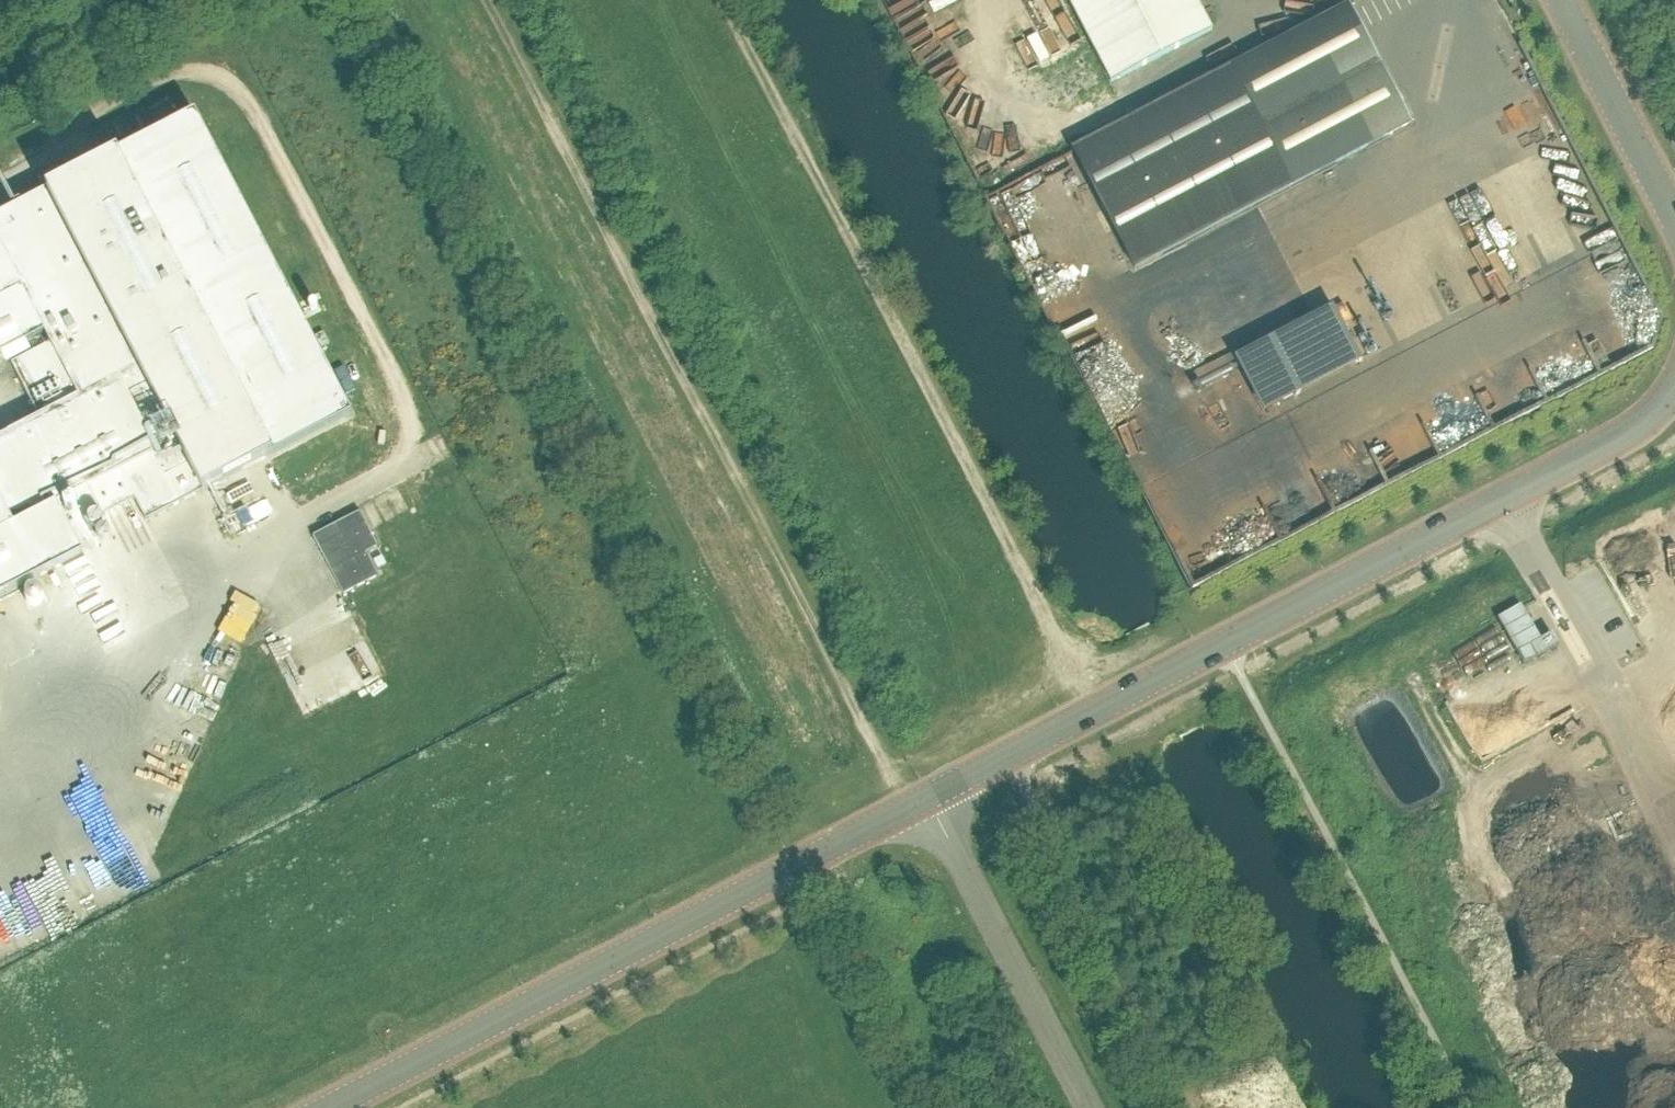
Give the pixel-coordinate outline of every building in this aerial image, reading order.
[(1214,29),(1199,0),(1069,0),(1113,82),(1214,29)] [(1130,269),(1289,188),(1410,125),(1349,9),(1070,153),(1130,269)] [(1053,49),(1066,43),(1053,17),(1041,24),(1053,49)] [(45,333),(50,345),(11,365),(39,418),(0,438),(0,598),(83,555),(58,507),(89,490),(104,518),(136,502),(147,522),(351,415),(195,114),(42,196),(0,217),(0,356),(45,333)] [(1244,406),(1221,411),(1223,420),(1246,415),(1244,406)] [(1540,641),(1521,607),(1497,620),(1523,666),(1558,646),(1551,635),(1540,641)] [(1245,1055),(1255,1076),(1280,1065),(1270,1044),(1245,1055)] [(1244,1082),(1253,1107),(1301,1107),(1287,1067),(1244,1082)]
